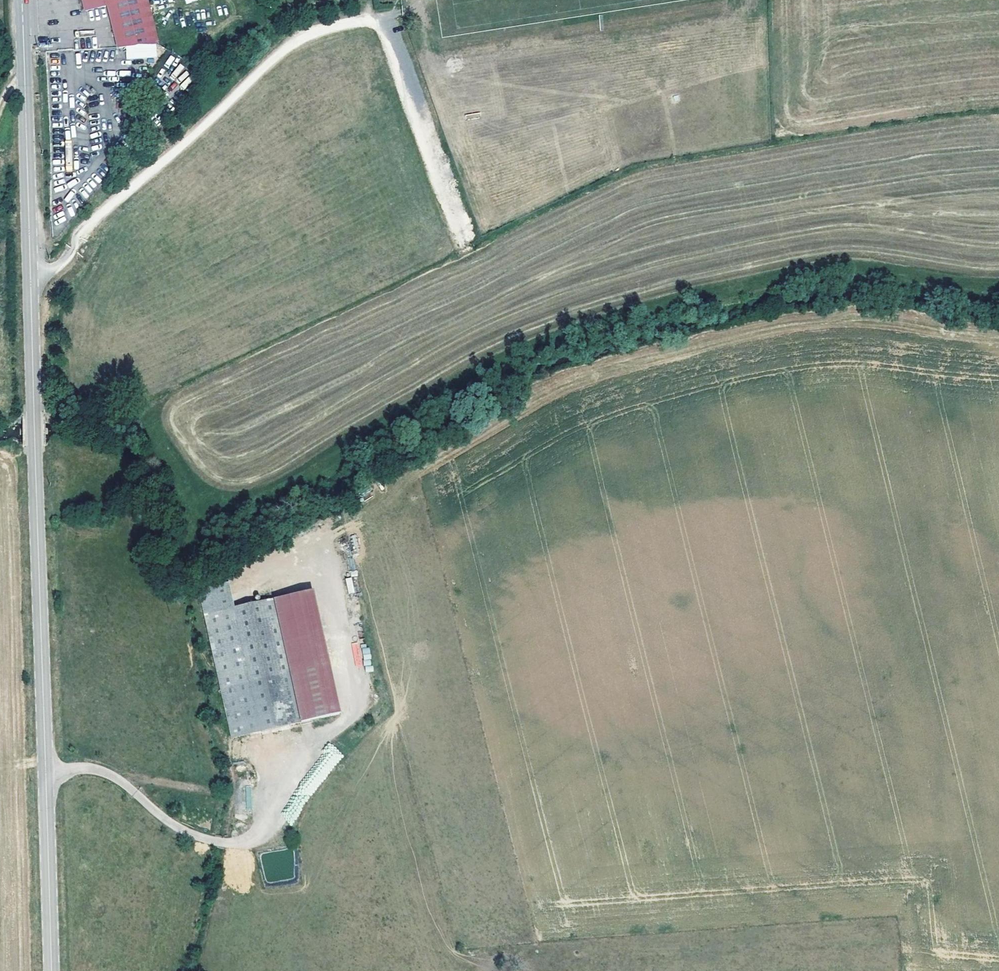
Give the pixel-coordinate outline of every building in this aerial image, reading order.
[(156,45),(145,0),(83,0),(85,12),(108,7),(118,48),(156,45)] [(352,577),(346,578),(348,593),(354,592),(352,577)] [(198,589),(204,615),(234,608),(228,582),(198,589)] [(323,588),(272,599),(300,723),(350,712),(323,588)] [(234,608),(204,615),(232,738),(300,723),(272,599),(234,608)]
